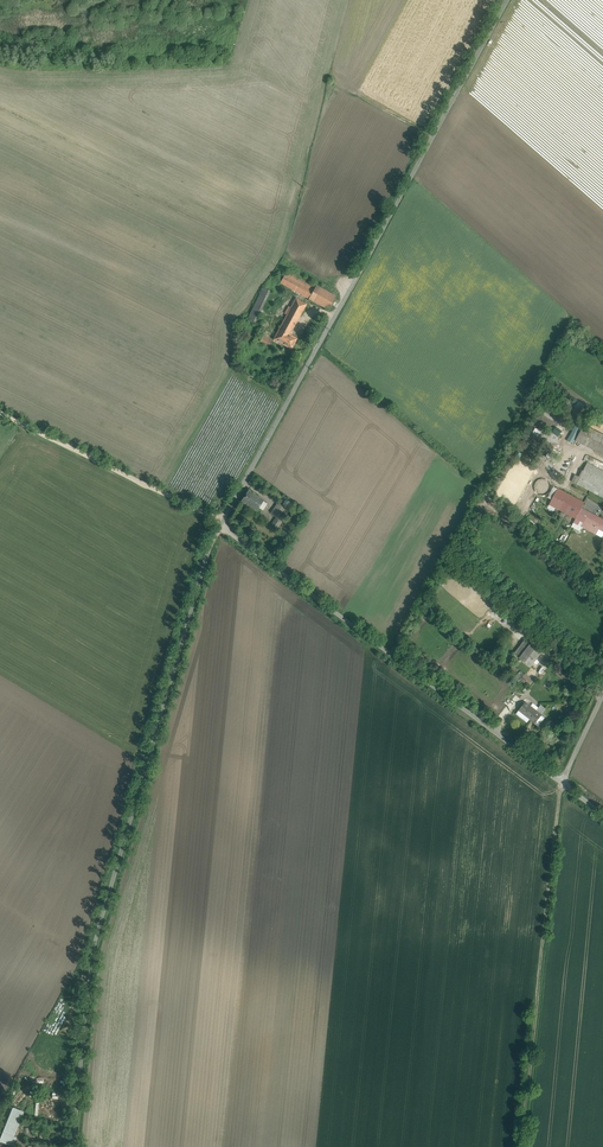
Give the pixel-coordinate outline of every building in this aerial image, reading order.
[(316,285),(288,269),(280,283),(309,299),(316,285)] [(336,296),(316,285),(309,299),(329,310),(336,296)] [(271,291),(263,287),(247,320),(255,323),(271,291)] [(296,299),(284,320),(283,319),(282,321),(283,322),(280,329),(287,333),(290,329),(292,330),(306,304),(296,299)] [(287,333),(280,329),(274,339),(291,348),(297,339),(287,333)] [(274,342),(263,336),(261,341),(272,347),(274,342)] [(270,350),(262,364),(267,366),(275,352),(270,350)] [(584,425),(576,440),(602,454),(602,435),(584,425)] [(588,463),(580,478),(577,484),(602,497),(602,471),(588,463)] [(580,478),(575,475),(572,481),(577,484),(580,478)] [(551,490),(551,487),(551,484),(549,481),(546,479),(543,479),(540,479),(537,481),(535,484),(535,487),(535,490),(537,493),(540,495),(543,495),(546,495),(549,493),(551,490)] [(584,503),(558,489),(550,505),(576,518),(577,516),(581,510),(584,503)] [(264,500),(249,490),(241,501),(256,511),(259,508),(264,500)] [(281,494),(275,490),(271,495),(277,500),(281,494)] [(287,508),(278,502),(271,512),(279,518),(287,508)] [(586,513),(581,510),(577,516),(583,519),(586,513)] [(586,513),(583,519),(591,524),(602,530),(602,521),(586,513)] [(276,518),(272,525),(276,528),(281,522),(276,518)] [(591,524),(588,529),(602,536),(602,534),(602,530),(591,524)] [(542,653),(525,640),(514,654),(531,667),(542,653)] [(520,671),(515,677),(520,680),(525,674),(520,671)] [(527,675),(523,681),(527,684),(531,678),(527,675)] [(537,710),(526,702),(519,711),(530,719),(537,710)] [(537,710),(530,719),(535,723),(542,715),(537,710)] [(13,1107),(0,1140),(0,1141),(13,1146),(17,1137),(14,1136),(24,1112),(13,1107)]
